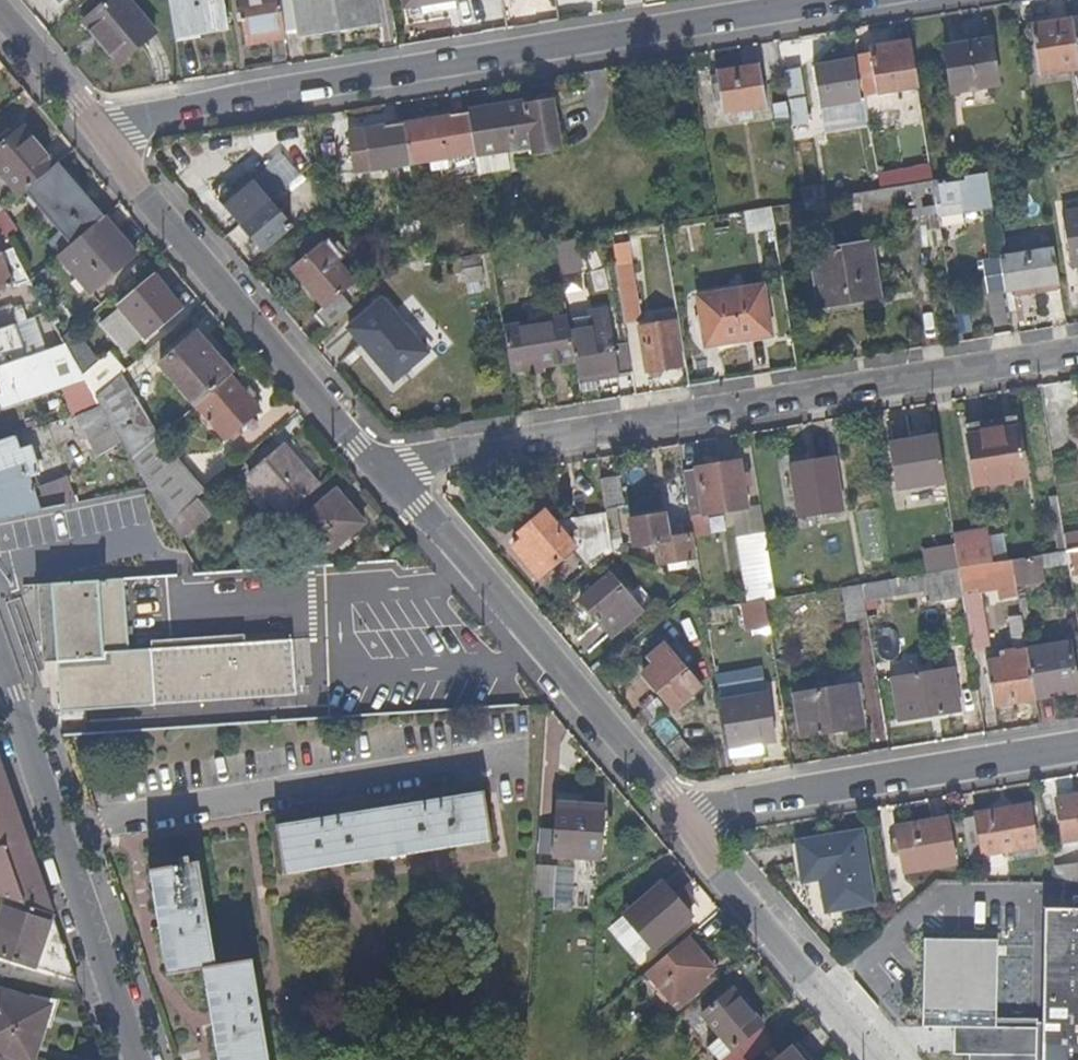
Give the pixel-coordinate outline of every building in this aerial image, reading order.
[(126,0),(105,0),(82,20),(117,63),(153,33),(126,0)] [(224,0),(168,0),(174,34),(228,26),(224,0)] [(281,6),(280,0),(239,0),(245,43),(267,40),(286,36),(285,30),(281,6)] [(335,0),(294,0),(295,4),(299,28),(299,34),(339,27),(335,0)] [(339,27),(380,20),(377,0),(335,0),(339,27)] [(404,6),(422,3),(424,14),(451,9),(449,0),(402,0),(404,6)] [(457,0),(449,0),(451,9),(459,8),(457,0)] [(299,28),(295,4),(281,6),(285,30),(299,28)] [(1071,19),(1031,25),(1039,75),(1077,68),(1077,62),(1071,19)] [(287,43),(286,36),(267,40),(268,46),(287,43)] [(994,84),(986,38),(943,45),(950,91),(994,84)] [(916,86),(908,39),(867,46),(869,57),(875,93),(916,86)] [(875,93),(869,57),(857,58),(862,94),(875,93)] [(860,101),(853,59),(814,66),(821,107),(860,101)] [(766,103),(760,64),(715,71),(715,78),(722,111),(766,103)] [(722,111),(715,78),(705,79),(711,113),(722,111)] [(556,150),(548,98),(466,111),(472,154),(476,174),(508,169),(507,157),(512,156),(511,146),(531,143),(533,152),(556,150)] [(789,117),(786,101),(774,102),(777,119),(789,117)] [(472,154),(466,111),(402,123),(408,163),(444,158),(447,178),(459,176),(456,156),(472,154)] [(408,163),(402,123),(346,132),(353,171),(408,163)] [(21,127),(0,145),(0,172),(19,195),(24,190),(53,165),(21,127)] [(533,152),(531,143),(511,146),(512,156),(533,152)] [(103,216),(56,163),(53,165),(24,190),(71,244),(103,216)] [(991,206),(985,171),(964,175),(964,178),(937,183),(940,205),(942,213),(959,211),(973,209),(991,206)] [(940,205),(937,183),(964,178),(964,175),(932,180),(936,205),(940,205)] [(292,225),(248,178),(219,201),(262,250),(292,225)] [(936,205),(932,180),(891,187),(896,218),(897,220),(917,217),(937,213),(936,205)] [(896,218),(891,187),(878,188),(858,192),(863,223),(896,218)] [(973,216),(973,209),(959,211),(959,218),(973,216)] [(1063,213),(1071,264),(1077,263),(1077,211),(1063,213)] [(942,244),(937,213),(917,217),(922,247),(942,244)] [(89,292),(135,253),(103,216),(71,244),(57,256),(89,292)] [(355,280),(323,244),(326,242),(317,231),(299,247),(308,258),(293,270),(324,306),(315,313),(328,328),(352,308),(340,294),(355,280)] [(5,240),(0,242),(0,252),(8,250),(5,240)] [(878,297),(870,244),(810,254),(819,307),(878,297)] [(1060,291),(1053,249),(1000,256),(1006,291),(1042,285),(1044,294),(1060,291)] [(578,269),(575,250),(561,252),(564,271),(578,269)] [(1006,291),(1000,256),(983,259),(988,294),(1006,291)] [(481,266),(480,258),(460,261),(463,268),(481,266)] [(0,259),(0,290),(10,287),(0,259)] [(641,320),(631,260),(614,263),(624,323),(641,320)] [(35,290),(52,275),(46,266),(29,280),(35,290)] [(483,279),(481,266),(463,268),(465,282),(483,279)] [(146,337),(179,308),(153,276),(119,305),(120,307),(101,322),(126,351),(144,335),(146,337)] [(1044,294),(1042,285),(1006,291),(1007,299),(1044,294)] [(770,335),(762,286),(698,296),(707,345),(770,335)] [(428,352),(383,299),(350,328),(393,382),(428,352)] [(574,362),(568,326),(564,302),(533,307),(534,322),(502,328),(510,373),(528,370),(530,374),(544,372),(544,367),(574,362)] [(66,344),(62,337),(46,311),(29,318),(44,351),(66,344)] [(612,344),(609,326),(606,326),(605,320),(586,323),(584,317),(570,320),(571,325),(568,326),(574,362),(579,392),(597,389),(595,380),(618,376),(618,373),(612,344)] [(681,366),(674,319),(644,325),(651,370),(655,370),(655,377),(657,377),(662,377),(665,377),(668,374),(667,367),(681,366)] [(27,357),(13,324),(0,328),(0,367),(27,357)] [(228,375),(232,372),(224,362),(221,365),(203,344),(207,342),(197,330),(158,363),(194,406),(228,375)] [(224,362),(207,342),(203,344),(221,365),(224,362)] [(632,371),(628,343),(612,344),(618,373),(632,371)] [(66,344),(44,351),(27,357),(0,367),(0,404),(61,382),(83,374),(66,344)] [(120,377),(126,371),(111,353),(84,377),(96,398),(120,377)] [(96,398),(84,377),(83,374),(61,382),(77,414),(100,406),(96,398)] [(224,441),(258,411),(228,375),(194,406),(224,441)] [(156,438),(140,412),(120,377),(96,398),(100,406),(110,423),(121,441),(132,459),(156,438)] [(110,423),(100,406),(77,414),(88,437),(110,423)] [(1018,427),(1017,417),(966,425),(967,435),(1018,427)] [(121,441),(110,423),(88,437),(99,455),(121,441)] [(1027,478),(1018,427),(967,435),(975,486),(1027,478)] [(945,481),(937,435),(890,443),(897,488),(945,481)] [(40,472),(30,445),(18,449),(14,436),(0,441),(0,518),(69,503),(77,501),(67,475),(44,484),(42,486),(39,485),(36,474),(40,472)] [(203,491),(160,440),(158,437),(156,438),(132,459),(148,486),(168,522),(196,497),(203,491)] [(320,484),(283,444),(248,474),(283,515),(320,484)] [(842,508),(834,457),(790,465),(798,515),(842,508)] [(747,506),(739,462),(697,468),(704,513),(716,511),(740,507),(747,506)] [(704,513),(697,468),(683,471),(690,515),(704,513)] [(624,504),(619,474),(602,477),(606,507),(615,506),(624,504)] [(365,523),(337,489),(302,518),(331,551),(365,523)] [(148,555),(117,492),(82,501),(77,501),(69,503),(100,566),(148,555)] [(179,541),(212,513),(196,497),(168,522),(179,541)] [(1064,532),(1059,505),(1046,507),(1054,552),(1066,550),(1064,532)] [(621,543),(615,506),(606,507),(608,514),(614,550),(627,555),(629,548),(621,543)] [(742,523),(740,507),(716,511),(719,528),(742,523)] [(574,548),(553,522),(546,511),(521,533),(525,539),(515,547),(540,577),(574,548)] [(695,560),(690,533),(669,536),(665,512),(630,518),(632,538),(654,535),(659,565),(668,564),(669,569),(689,567),(689,561),(695,560)] [(708,535),(704,513),(690,515),(694,537),(708,535)] [(614,550),(608,514),(553,522),(574,548),(591,569),(614,550)] [(1064,532),(1066,550),(1077,548),(1077,529),(1064,532)] [(775,599),(765,537),(738,541),(748,603),(766,601),(775,599)] [(991,563),(989,545),(988,540),(955,545),(958,568),(991,563)] [(1007,560),(1004,543),(989,545),(991,563),(1007,560)] [(1066,550),(1070,575),(1077,574),(1077,548),(1066,550)] [(1045,577),(1042,554),(1013,560),(1016,577),(1017,582),(1045,577)] [(1016,577),(1013,560),(1007,560),(991,563),(958,568),(961,586),(1016,577)] [(926,574),(924,563),(892,567),(894,579),(926,574)] [(318,582),(316,564),(245,569),(248,585),(318,582)] [(894,579),(892,567),(868,571),(870,583),(887,580),(894,579)] [(961,586),(958,568),(926,574),(928,591),(930,602),(963,597),(962,592),(961,586)] [(642,611),(611,573),(580,600),(612,637),(642,611)] [(928,591),(926,574),(894,579),(887,580),(890,596),(928,591)] [(128,650),(123,578),(37,585),(39,606),(35,607),(37,641),(42,641),(43,662),(56,662),(60,711),(152,705),(227,700),(296,696),(292,640),(184,647),(128,650)] [(890,596),(887,580),(870,583),(862,584),(864,601),(890,596)] [(864,601),(862,584),(835,589),(839,624),(867,619),(864,601)] [(986,638),(979,589),(962,592),(963,597),(972,650),(984,648),(983,639),(986,638)] [(770,628),(766,601),(748,603),(744,604),(748,631),(770,628)] [(1027,649),(1022,619),(1011,620),(1016,654),(1028,653),(1027,649)] [(1077,691),(1069,642),(1027,649),(1028,653),(1035,698),(1077,691)] [(701,686),(665,643),(650,656),(655,663),(644,673),(673,709),(701,686)] [(1035,698),(1028,653),(1016,654),(987,659),(993,704),(1035,698)] [(959,710),(952,668),(891,678),(898,719),(959,710)] [(862,726),(856,684),(794,693),(802,735),(862,726)] [(773,741),(765,693),(719,700),(728,748),(773,741)] [(0,765),(0,813),(18,814),(0,765)] [(490,841),(481,793),(420,803),(356,813),(277,825),(281,846),(286,875),(413,853),(489,841),(490,841)] [(1056,802),(1063,842),(1077,840),(1077,799),(1056,802)] [(602,860),(606,807),(559,806),(556,857),(602,860)] [(1037,847),(1030,807),(977,815),(976,818),(961,820),(967,857),(982,854),(983,857),(1037,847)] [(18,814),(0,813),(0,833),(27,840),(26,838),(18,814)] [(957,864),(949,821),(894,829),(901,873),(957,864)] [(27,840),(0,833),(0,896),(53,914),(52,913),(27,840)] [(870,902),(859,834),(796,844),(809,912),(870,902)] [(250,958),(214,964),(213,963),(194,861),(148,869),(157,919),(167,972),(200,966),(218,1059),(268,1059),(250,958)] [(1052,867),(1054,883),(1067,884),(1077,882),(1077,862),(1052,867)] [(554,897),(555,866),(536,865),(534,897),(554,897)] [(693,915),(666,882),(626,915),(653,948),(693,915)] [(53,914),(0,896),(0,955),(32,964),(75,977),(74,977),(53,914)] [(1042,909),(1041,1024),(1040,1059),(1077,1059),(1077,910),(1042,909)] [(722,963),(695,931),(688,937),(715,970),(722,963)] [(710,975),(715,970),(688,937),(649,971),(681,1009),(714,980),(710,975)] [(996,940),(931,939),(928,987),(921,993),(920,1027),(971,1029),(970,1055),(966,1055),(966,1059),(1040,1059),(1041,1024),(1035,1023),(1035,1019),(994,1019),(996,940)] [(928,987),(931,939),(922,939),(921,993),(928,987)] [(767,1017),(742,987),(736,992),(760,1023),(767,1017)] [(51,1004),(0,988),(0,1050),(29,1059),(33,1059),(34,1059),(51,1004)] [(760,1023),(736,992),(733,990),(702,1015),(722,1037),(712,1045),(724,1059),(762,1025),(760,1023)] [(777,1041),(762,1025),(724,1059),(722,1059),(754,1059),(777,1041)] [(794,1044),(774,1059),(808,1059),(794,1044)]
